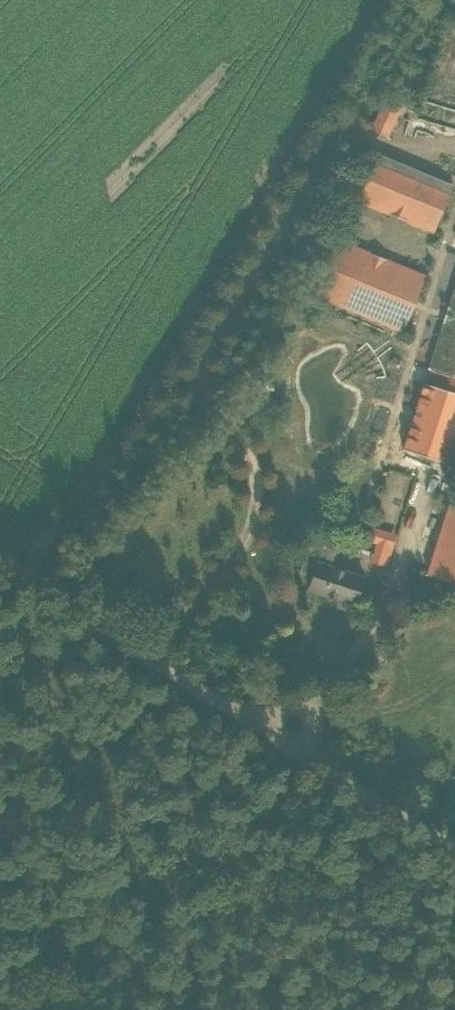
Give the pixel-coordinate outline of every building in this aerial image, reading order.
[(383,99),(370,128),(388,136),(401,107),(383,99)] [(366,149),(347,197),(433,232),(452,184),(437,178),(433,187),(379,165),(383,156),(366,149)] [(314,295),(401,331),(425,273),(337,238),(314,295)] [(454,443),(454,282),(403,448),(449,463),(454,443)] [(451,504),(428,573),(454,582),(454,505),(451,504)] [(308,589),(354,604),(363,577),(332,568),(339,545),(327,541),(325,547),(309,542),(300,571),(313,575),(308,589)] [(370,561),(384,566),(390,545),(376,541),(370,561)]
